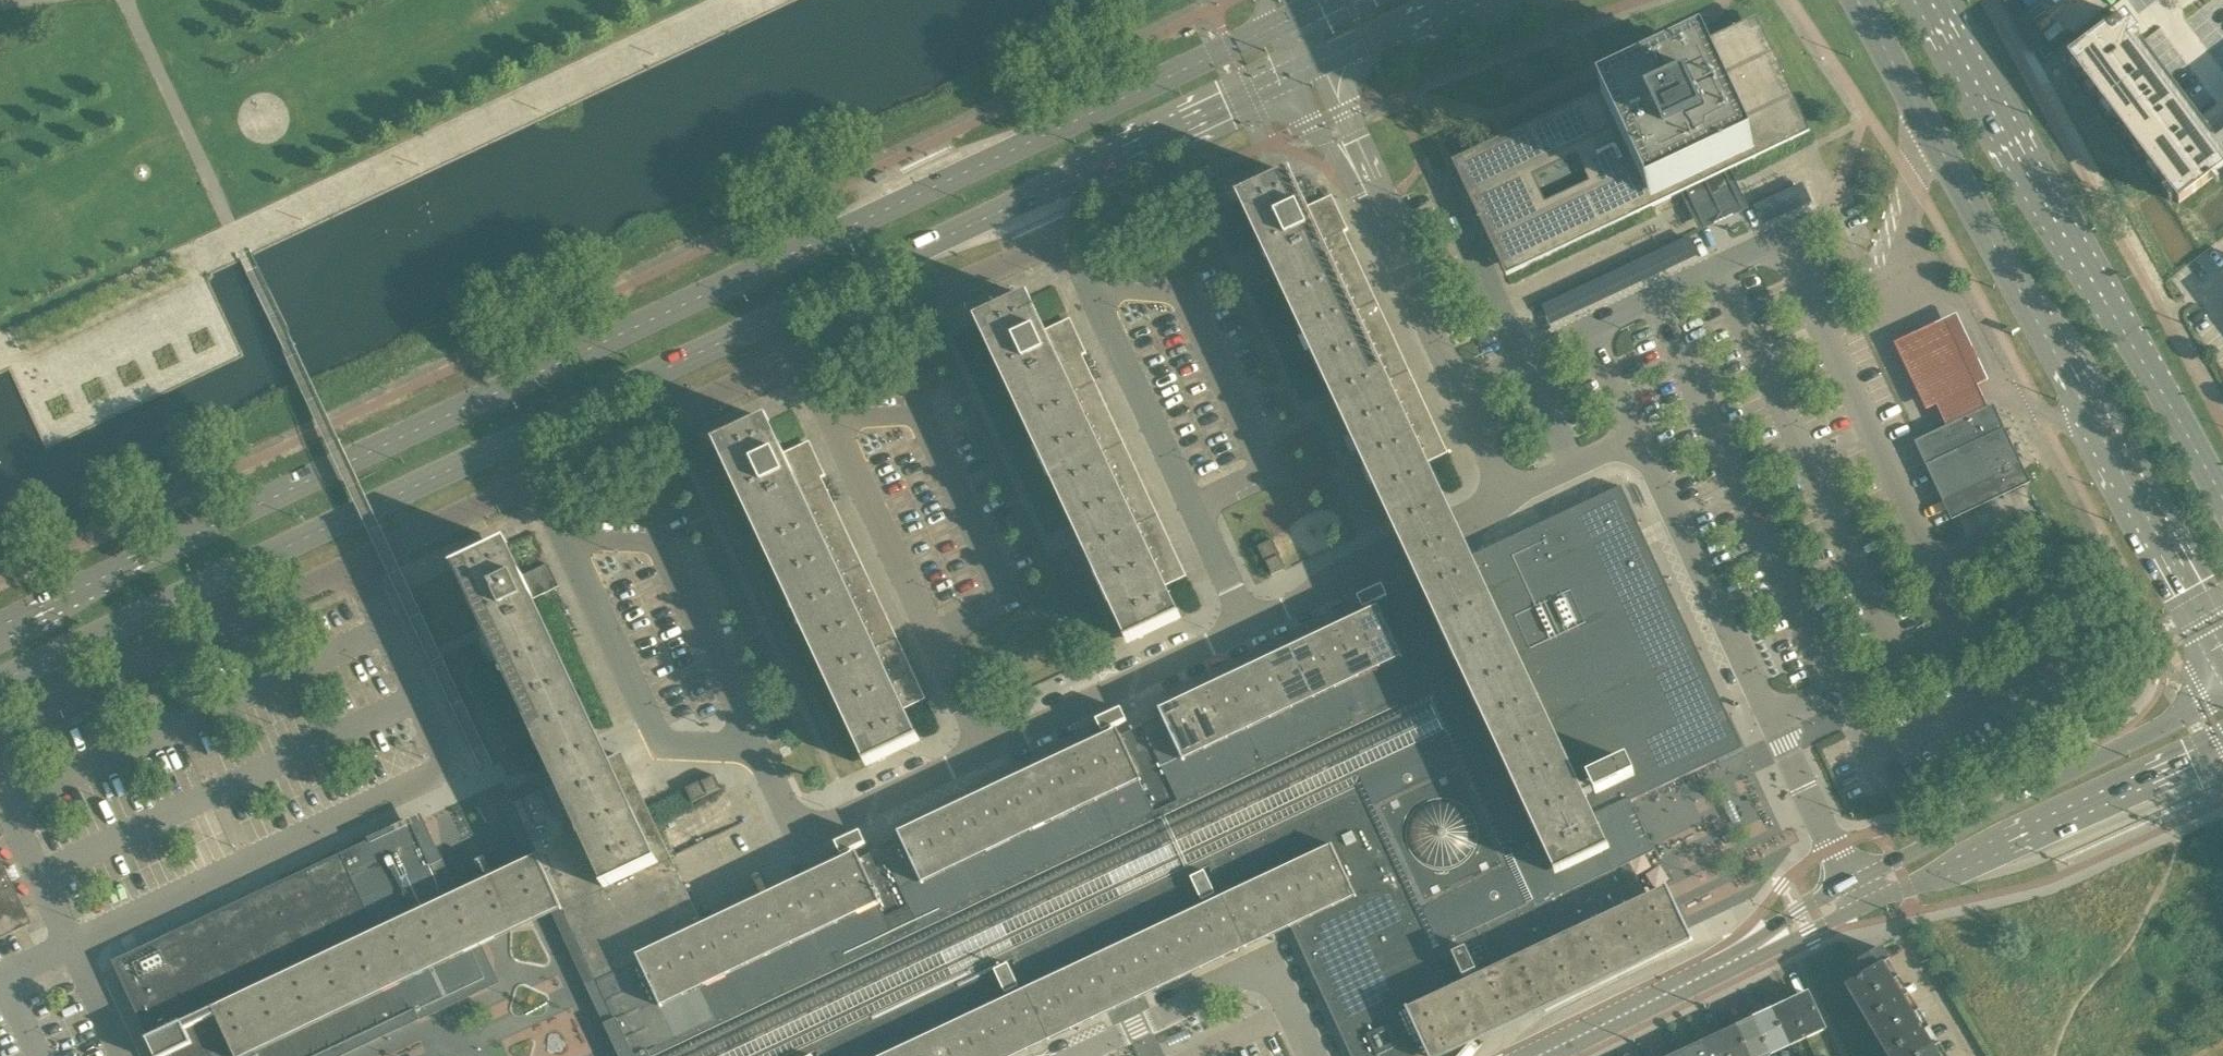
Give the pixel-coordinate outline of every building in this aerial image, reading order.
[(2152,0),(2128,0),(2135,10),(2152,0)] [(1452,162),(1453,164),(1506,276),(1682,193),(1731,170),(1810,133),(1756,18),(1712,39),(1603,90),(1452,162)] [(2067,65),(2179,207),(2222,173),(2222,134),(2222,135),(2219,131),(2212,137),(2135,39),(2133,40),(2120,23),(2067,65)] [(1731,170),(1682,193),(1695,222),(1746,199),(1731,170)] [(1442,497),(1426,463),(1322,241),(1335,236),(1319,201),(1306,207),(1290,175),(1239,199),(1390,522),(1402,548),(1418,581),(1542,845),(1555,875),(1609,849),(1593,816),(1585,799),(1595,794),(1592,788),(1582,793),(1470,556),(1455,523),(1442,497)] [(1095,382),(1082,355),(1074,359),(1058,324),(1046,330),(1045,330),(1030,299),(1031,299),(1030,297),(1024,300),(982,320),(977,324),(995,361),(1071,522),(1127,642),(1126,642),(1127,644),(1133,641),(1176,621),(1181,618),(1181,617),(1180,617),(1165,585),(1166,585),(1186,576),(1095,382)] [(1985,378),(1954,312),(1893,341),(1925,408),(1935,403),(1944,422),(1985,403),(1975,383),(1985,378)] [(1922,444),(1954,513),(2022,481),(1990,412),(1922,444)] [(833,503),(821,477),(813,481),(797,447),(784,453),(769,422),(717,446),(866,765),(919,740),(904,708),(925,698),(879,600),(839,515),(833,503)] [(1362,607),(1350,613),(1355,625),(1162,716),(1143,725),(1120,736),(1114,739),(1108,742),(901,839),(881,848),(879,849),(859,859),(853,861),(847,864),(704,932),(623,760),(613,765),(565,788),(561,781),(556,783),(537,792),(511,804),(536,857),(560,908),(612,1018),(619,1032),(630,1055),(664,1055),(681,1048),(900,944),(920,935),(1420,699),(1442,745),(1499,866),(1505,863),(1512,859),(1526,853),(1542,845),(1605,816),(1614,811),(1613,807),(1597,815),(1593,806),(1602,801),(1599,794),(1596,796),(1595,794),(1592,788),(1588,779),(1627,761),(1635,777),(1625,782),(1632,798),(1624,802),(1625,806),(1743,749),(1618,485),(1470,556),(1418,581),(1401,589),(1387,596),(1388,598),(1364,609),(1363,610),(1362,607)] [(1272,540),(1258,547),(1271,575),(1286,569),(1272,540)] [(456,569),(544,757),(597,732),(534,598),(544,593),(559,586),(548,564),(533,570),(523,576),(508,544),(456,569)] [(1364,609),(1370,606),(1388,598),(1387,596),(1382,586),(1357,598),(1362,607),(1363,610),(1364,609)] [(1437,952),(1526,909),(1534,905),(1626,861),(1612,830),(1605,816),(1542,845),(1526,853),(1512,859),(1505,863),(1499,866),(1442,745),(1420,699),(920,935),(900,944),(681,1048),(664,1055),(781,1055),(877,1011),(962,971),(996,955),(1356,787),(1415,906),(1437,952)] [(1102,733),(1103,732),(1110,729),(1127,721),(1121,709),(1096,720),(1102,733)] [(548,765),(556,783),(561,781),(565,788),(613,765),(601,740),(597,732),(544,757),(548,765)] [(693,803),(721,789),(715,775),(686,789),(693,803)] [(1958,793),(1953,785),(1939,792),(1944,801),(1958,793)] [(1038,1047),(1291,928),(1351,1055),(1416,1055),(1426,1051),(1428,1055),(1449,1055),(1692,942),(1667,888),(1644,899),(1626,861),(1534,905),(1526,909),(1437,952),(1415,906),(1356,787),(996,955),(962,971),(877,1011),(781,1055),(1020,1055),(1038,1047)] [(411,824),(115,963),(150,1038),(183,1022),(187,1030),(194,1045),(170,1055),(235,1055),(236,1055),(252,1048),(253,1051),(256,1055),(322,1055),(326,1054),(485,981),(471,950),(468,944),(447,899),(412,825),(411,824)] [(836,843),(841,855),(842,855),(849,852),(866,844),(860,832),(836,843)] [(0,865),(0,937),(29,924),(0,865)] [(1884,967),(1890,964),(1882,950),(1860,963),(1867,975),(1860,980),(1847,988),(1888,1055),(1937,1055),(1884,967)] [(1807,1039),(1825,1030),(1807,993),(1789,1002),(1807,1039)] [(1807,1039),(1789,1002),(1771,1010),(1789,1047),(1807,1039)] [(1789,1047),(1771,1010),(1754,1018),(1772,1055),(1789,1047)] [(1754,1018),(1736,1027),(1749,1055),(1770,1055),(1772,1055),(1754,1018)] [(1736,1027),(1718,1035),(1728,1055),(1749,1055),(1736,1027)] [(1718,1035),(1701,1043),(1707,1055),(1728,1055),(1718,1035)] [(1701,1043),(1682,1052),(1684,1055),(1707,1055),(1701,1043)]
